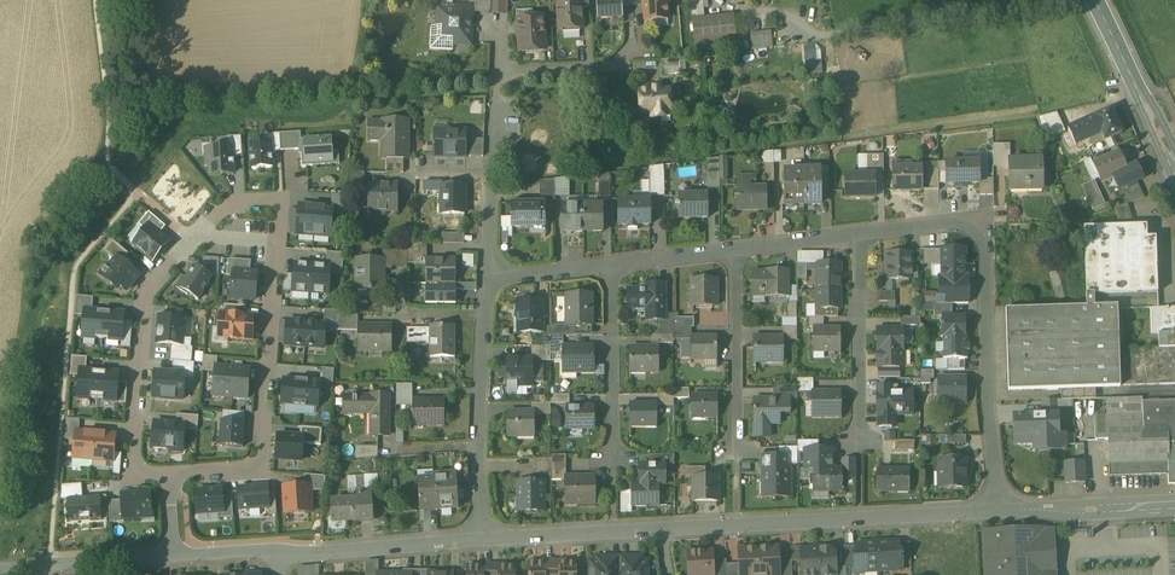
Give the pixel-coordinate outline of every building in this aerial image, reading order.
[(475,10),(490,11),(491,12),(491,0),(475,0),(475,10)] [(494,13),(511,13),(511,0),(494,0),(494,13)] [(598,21),(599,21),(598,18),(622,16),(622,19),(623,19),(622,0),(596,0),(598,21)] [(644,4),(645,21),(657,21),(657,18),(669,18),(668,5),(670,2),(670,0),(644,0),(644,4)] [(696,9),(708,10),(709,0),(697,0),(696,9)] [(577,2),(557,3),(559,30),(583,29),(582,8),(582,2),(577,2)] [(470,6),(442,4),(439,7),(438,26),(432,26),(430,49),(453,50),(454,44),(470,45),(472,9),(470,6)] [(703,14),(692,15),(694,32),(705,31),(704,17),(703,14)] [(732,14),(704,17),(705,31),(706,42),(735,38),(732,14)] [(533,17),(530,20),(520,20),(520,25),(518,26),(518,36),(521,36),(522,49),(546,47),(544,19),(540,19),(537,17),(533,17)] [(769,30),(750,33),(752,45),(771,43),(769,30)] [(749,43),(747,33),(740,34),(741,44),(749,43)] [(679,60),(662,61),(663,75),(680,74),(679,60)] [(670,89),(639,91),(640,110),(649,109),(651,111),(651,117),(653,118),(660,118),(661,116),(671,115),(671,112),(672,112),(670,89)] [(1112,109),(1093,118),(1101,135),(1108,151),(1118,146),(1117,146),(1118,145),(1114,137),(1123,133),(1112,109)] [(1047,115),(1037,118),(1045,142),(1066,132),(1057,113),(1047,115)] [(1072,128),(1068,130),(1076,146),(1101,135),(1093,118),(1072,128)] [(406,120),(381,120),(380,121),(368,120),(368,142),(381,142),(381,158),(387,158),(404,158),(409,158),(409,136),(403,136),(403,129),(406,129),(406,120)] [(465,129),(434,129),(434,158),(465,158),(465,129)] [(280,134),(281,151),(301,150),(301,140),(300,133),(280,134)] [(265,135),(265,142),(271,142),(272,150),(280,150),(280,151),(281,151),(280,134),(265,135)] [(227,137),(227,147),(232,147),(233,159),(243,158),(241,136),(227,137)] [(301,140),(301,150),(302,167),(313,166),(313,163),(333,162),(332,138),(301,140)] [(484,141),(470,140),(470,156),(483,156),(484,141)] [(249,144),(250,164),(258,164),(259,169),(273,168),(272,150),(271,142),(265,142),(256,142),(256,143),(249,144)] [(1010,160),(1010,143),(993,144),(993,162),(1010,162),(1010,160)] [(227,147),(208,149),(210,175),(234,174),(233,159),(232,147),(227,147)] [(782,162),(782,151),(764,151),(764,162),(782,162)] [(1119,153),(1093,165),(1100,181),(1112,176),(1127,169),(1126,168),(1119,153)] [(884,155),(866,156),(867,175),(874,175),(874,176),(884,176),(884,155)] [(404,158),(387,158),(387,173),(404,173),(404,158)] [(727,158),(719,159),(720,187),(727,186),(727,158)] [(719,159),(707,160),(707,189),(720,189),(720,187),(719,159)] [(1042,190),(1042,160),(1010,160),(1010,162),(1010,175),(1011,190),(1042,190)] [(980,161),(947,162),(947,183),(979,182),(981,182),(981,179),(980,161)] [(903,162),(893,162),(893,169),(894,169),(894,170),(903,170),(903,169),(903,162)] [(774,164),(765,165),(765,182),(774,182),(774,164)] [(1127,169),(1112,176),(1118,191),(1137,182),(1143,180),(1136,164),(1126,168),(1127,169)] [(923,169),(903,169),(903,170),(894,170),(894,169),(893,169),(893,190),(923,190),(923,187),(923,170),(923,169)] [(939,170),(923,170),(923,187),(939,187),(939,170)] [(804,171),(784,172),(784,180),(782,182),(782,190),(784,192),(784,202),(792,201),(795,204),(805,204),(804,174),(804,171)] [(365,173),(351,173),(349,191),(368,191),(368,185),(364,185),(365,173)] [(665,173),(650,173),(650,197),(665,197),(665,173)] [(821,173),(804,174),(805,204),(821,204),(821,192),(821,173)] [(829,173),(821,173),(821,192),(829,192),(829,173)] [(867,175),(844,175),(844,198),(874,198),(874,176),(874,175),(867,175)] [(746,176),(742,176),(740,178),(737,179),(737,189),(751,189),(751,186),(753,186),(753,178),(748,178),(746,176)] [(569,178),(555,180),(555,192),(555,196),(569,196),(569,178)] [(994,178),(981,179),(981,182),(979,182),(980,194),(994,194),(994,178)] [(555,180),(541,181),(541,192),(555,192),(555,180)] [(1094,181),(1081,187),(1088,202),(1100,196),(1094,181)] [(610,182),(599,182),(599,199),(610,199),(610,182)] [(1137,182),(1118,191),(1125,205),(1128,204),(1144,199),(1137,182)] [(382,184),(382,185),(368,185),(368,191),(368,211),(379,211),(379,212),(386,212),(386,211),(398,212),(398,185),(389,185),(389,184),(382,184)] [(465,185),(442,185),(441,214),(465,214),(465,185)] [(766,212),(766,188),(751,189),(737,189),(737,198),(735,198),(735,200),(740,200),(740,209),(756,209),(757,212),(766,212)] [(707,218),(707,195),(678,195),(679,206),(675,206),(675,209),(679,209),(679,215),(697,215),(697,218),(707,218)] [(1100,196),(1088,202),(1092,211),(1105,205),(1100,196)] [(650,201),(619,201),(619,225),(650,225),(650,201)] [(544,204),(511,204),(511,228),(544,228),(544,204)] [(1128,204),(1125,205),(1115,209),(1121,227),(1135,227),(1128,204)] [(299,205),(298,225),(297,234),(314,236),(316,207),(299,205)] [(583,205),(564,205),(564,231),(583,231),(583,205)] [(602,205),(583,205),(583,231),(602,231),(602,205)] [(333,208),(316,207),(314,236),(331,237),(333,208)] [(139,225),(146,230),(150,226),(159,234),(165,227),(149,213),(139,225)] [(233,221),(233,230),(266,231),(266,221),(233,221)] [(297,234),(298,225),(288,224),(287,233),(297,234)] [(146,230),(134,244),(153,260),(168,242),(159,234),(150,226),(146,230)] [(1148,309),(1148,294),(1158,293),(1156,247),(1148,248),(1147,226),(1135,227),(1121,227),(1084,229),(1086,304),(1024,305),(1024,313),(1008,313),(1009,365),(1008,365),(1009,379),(1010,379),(1010,391),(1174,385),(1174,308),(1148,309)] [(465,233),(442,233),(442,244),(465,244),(465,233)] [(103,251),(114,261),(117,257),(123,262),(129,254),(113,240),(103,251)] [(427,244),(407,244),(407,252),(407,256),(427,256),(427,244)] [(954,248),(954,251),(943,251),(943,249),(942,248),(942,250),(942,264),(942,277),(942,278),(965,278),(965,277),(965,248),(954,248)] [(942,250),(920,250),(920,264),(942,264),(942,250)] [(327,252),(326,266),(331,266),(330,272),(342,273),(344,254),(327,252)] [(407,252),(392,252),(392,262),(383,262),(383,270),(407,270),(407,256),(407,252)] [(911,253),(886,254),(886,279),(908,279),(908,268),(911,268),(911,253)] [(465,266),(476,266),(475,254),(464,254),(465,266)] [(117,257),(114,261),(109,266),(107,265),(99,275),(116,289),(119,286),(126,291),(139,276),(123,262),(117,257)] [(203,257),(202,265),(211,266),(211,274),(218,275),(220,258),(203,257)] [(228,276),(233,276),(233,272),(250,273),(251,261),(229,259),(228,276)] [(456,259),(426,259),(426,284),(439,284),(439,281),(456,282),(456,259)] [(383,260),(356,260),(356,292),(383,292),(383,270),(383,262),(383,260)] [(295,263),(294,275),(292,292),(309,293),(311,264),(295,263)] [(326,266),(311,264),(309,293),(328,295),(330,272),(331,266),(326,266)] [(807,264),(797,264),(797,280),(807,280),(807,264)] [(841,264),(817,264),(817,291),(817,292),(840,292),(841,264)] [(184,276),(176,288),(188,295),(188,294),(199,300),(210,282),(211,274),(211,266),(202,265),(201,265),(199,268),(194,265),(186,277),(184,276)] [(790,270),(766,270),(766,272),(752,272),(752,295),(767,295),(767,297),(790,297),(790,270)] [(1062,281),(1057,271),(1050,275),(1055,284),(1062,281)] [(250,273),(233,272),(233,276),(231,298),(255,300),(257,274),(250,273)] [(292,292),(294,275),(284,274),(283,291),(292,292)] [(965,278),(942,278),(942,277),(939,277),(939,295),(947,295),(964,295),(968,295),(968,277),(965,277),(965,278)] [(716,279),(691,279),(692,306),(716,306),(716,279)] [(456,282),(439,281),(439,284),(426,284),(426,303),(456,304),(456,282)] [(667,285),(648,284),(648,290),(629,289),(628,308),(647,308),(647,318),(661,318),(666,319),(666,315),(667,285)] [(840,292),(817,292),(817,291),(815,291),(815,318),(824,318),(838,318),(838,309),(840,309),(840,292)] [(594,294),(566,294),(566,325),(576,325),(583,325),(583,327),(594,327),(594,294)] [(935,294),(922,294),(922,302),(935,302),(935,294)] [(964,295),(947,295),(947,304),(952,304),(964,304),(964,295)] [(75,316),(85,316),(85,310),(92,311),(94,298),(77,296),(75,316)] [(797,302),(788,302),(788,319),(797,319),(797,302)] [(543,303),(518,303),(519,333),(543,333),(543,315),(542,315),(542,304),(543,304),(543,303)] [(947,304),(934,304),(934,313),(941,313),(941,337),(943,337),(966,336),(966,315),(952,315),(952,304),(947,304)] [(245,316),(246,307),(224,305),(223,314),(245,316)] [(85,310),(85,316),(83,337),(102,339),(104,312),(92,311),(85,310)] [(324,322),(338,323),(339,312),(325,310),(324,322)] [(124,314),(104,312),(102,339),(121,341),(124,314)] [(223,314),(220,314),(218,338),(228,339),(239,340),(239,339),(252,341),(254,317),(245,316),(223,314)] [(359,314),(339,314),(338,331),(358,331),(358,326),(359,314)] [(666,315),(666,319),(661,318),(661,335),(674,335),(674,328),(673,318),(673,315),(666,315)] [(184,319),(160,317),(158,343),(171,344),(182,345),(183,338),(184,319)] [(693,318),(673,318),(674,328),(691,328),(693,328),(693,318)] [(815,318),(809,318),(809,327),(813,327),(813,326),(824,326),(824,318),(815,318)] [(921,318),(901,318),(901,326),(921,326),(921,318)] [(307,323),(287,321),(286,345),(305,347),(307,323)] [(326,324),(307,323),(305,347),(324,348),(326,324)] [(576,336),(576,325),(566,325),(550,326),(550,336),(564,336),(576,336)] [(392,326),(358,326),(358,331),(358,352),(391,352),(392,326)] [(455,326),(430,326),(430,329),(430,343),(430,354),(441,354),(441,358),(455,358),(455,326)] [(824,326),(813,326),(813,327),(813,350),(841,350),(841,326),(824,326)] [(797,327),(783,328),(783,336),(784,336),(784,340),(797,340),(797,327)] [(691,328),(674,328),(674,335),(674,340),(681,340),(683,340),(691,340),(691,336),(692,336),(691,328)] [(430,329),(407,329),(407,343),(430,343),(430,329)] [(904,329),(877,329),(877,352),(878,352),(904,352),(904,329)] [(661,335),(652,335),(652,344),(674,344),(674,340),(674,335),(661,335)] [(564,336),(550,336),(550,347),(550,354),(560,354),(559,345),(564,345),(564,336)] [(702,337),(702,336),(692,336),(691,336),(691,340),(683,340),(683,342),(681,342),(681,359),(691,359),(691,358),(716,358),(716,368),(718,368),(717,337),(702,337)] [(776,337),(754,337),(755,364),(784,364),(784,340),(784,336),(783,336),(776,336),(776,337)] [(966,336),(943,337),(943,360),(948,360),(965,359),(967,359),(967,351),(970,351),(970,344),(967,344),(967,336),(966,336)] [(191,347),(192,339),(183,338),(182,345),(171,344),(170,361),(173,361),(192,363),(193,348),(191,347)] [(550,347),(532,346),(532,358),(533,358),(533,361),(540,361),(550,361),(550,354),(550,347)] [(594,347),(563,347),(563,372),(594,372),(594,347)] [(659,347),(631,347),(631,373),(659,372),(659,347)] [(904,352),(878,352),(878,354),(877,354),(877,360),(878,360),(878,367),(904,367),(904,352)] [(202,372),(215,373),(216,367),(217,367),(218,358),(204,356),(202,372)] [(70,376),(80,377),(81,371),(86,371),(87,358),(72,357),(70,376)] [(533,361),(533,358),(532,358),(506,359),(507,383),(533,383),(533,361)] [(965,359),(948,360),(948,370),(965,370),(965,359)] [(193,379),(195,363),(192,363),(173,361),(172,373),(185,374),(185,378),(193,379)] [(540,365),(540,361),(533,361),(533,383),(544,383),(544,365),(540,365)] [(217,367),(216,367),(215,373),(214,396),(247,399),(250,370),(217,367)] [(321,368),(320,382),(321,382),(321,390),(333,391),(334,369),(321,368)] [(97,400),(100,372),(86,371),(81,371),(80,377),(78,398),(97,400)] [(934,371),(920,371),(921,380),(925,380),(934,379),(934,371)] [(118,374),(100,372),(97,400),(115,401),(116,401),(118,382),(118,374)] [(172,373),(155,372),(153,397),(162,398),(162,399),(174,400),(174,399),(183,400),(185,378),(185,374),(172,373)] [(966,378),(938,378),(938,403),(966,403),(966,378)] [(300,407),(302,380),(283,379),(281,405),(300,407)] [(814,379),(797,379),(797,388),(797,392),(808,392),(808,390),(814,390),(814,379)] [(320,382),(302,380),(300,407),(319,408),(321,390),(321,382),(320,382)] [(128,383),(118,382),(116,401),(115,401),(115,404),(126,405),(128,383)] [(533,383),(507,383),(507,384),(508,393),(517,393),(517,387),(532,386),(532,384),(533,384),(533,383)] [(410,385),(396,385),(396,405),(410,405),(410,385)] [(797,388),(774,389),(774,399),(780,399),(780,400),(797,400),(797,392),(797,388)] [(689,389),(674,389),(674,394),(674,396),(674,399),(689,398),(689,389)] [(841,392),(813,392),(813,416),(841,416),(841,392)] [(906,392),(877,392),(877,412),(888,412),(887,415),(896,415),(906,415),(906,392)] [(674,394),(660,395),(660,408),(674,407),(674,399),(674,396),(674,394)] [(569,395),(551,395),(551,403),(551,404),(569,404),(569,395)] [(717,395),(693,396),(693,416),(718,416),(717,395)] [(389,396),(371,396),(371,398),(345,398),(346,415),(375,415),(375,436),(389,436),(389,396)] [(442,401),(423,401),(423,399),(413,399),(413,424),(424,424),(424,425),(442,425),(442,401)] [(774,399),(754,399),(754,425),(767,425),(767,423),(781,422),(780,400),(780,399),(774,399)] [(1057,401),(1043,401),(1043,416),(1057,416),(1057,401)] [(551,403),(531,403),(531,412),(535,412),(535,417),(551,417),(551,404),(551,403)] [(657,404),(631,404),(631,428),(657,428),(657,404)] [(1143,405),(1143,415),(1168,414),(1169,450),(1174,450),(1174,404),(1143,405)] [(594,407),(567,407),(567,430),(594,430),(594,407)] [(531,412),(508,412),(508,437),(535,437),(535,417),(535,412),(531,412)] [(887,415),(888,412),(877,412),(877,415),(878,415),(878,427),(896,427),(896,415),(887,415)] [(563,414),(553,414),(553,427),(562,428),(563,414)] [(1143,415),(1108,416),(1094,416),(1095,441),(1109,440),(1109,452),(1108,452),(1109,465),(1110,477),(1166,475),(1166,476),(1168,476),(1168,475),(1170,475),(1169,450),(1168,414),(1143,415)] [(177,415),(176,424),(185,425),(185,430),(197,431),(199,417),(177,415)] [(1043,416),(1014,417),(1015,444),(1035,443),(1035,451),(1059,450),(1059,448),(1066,448),(1066,435),(1058,435),(1057,416),(1043,416)] [(221,422),(219,445),(243,447),(245,424),(221,422)] [(176,424),(154,423),(153,447),(169,448),(169,451),(183,452),(185,430),(185,425),(176,424)] [(767,425),(754,425),(754,439),(755,439),(755,435),(767,435),(767,425)] [(96,429),(75,427),(72,457),(93,459),(96,429)] [(301,427),(300,437),(304,437),(303,444),(321,446),(322,429),(301,427)] [(116,431),(96,429),(93,459),(113,462),(116,431)] [(288,436),(278,435),(276,459),(302,461),(303,444),(304,437),(300,437),(294,436),(294,438),(288,437),(288,436)] [(798,446),(798,435),(787,436),(787,446),(798,446)] [(915,441),(896,441),(896,450),(915,450),(915,441)] [(377,446),(356,447),(357,459),(378,458),(377,446)] [(798,448),(779,448),(779,467),(789,467),(789,464),(798,464),(798,457),(798,448)] [(806,469),(813,469),(832,469),(832,450),(806,450),(806,469)] [(675,465),(675,455),(649,455),(649,465),(665,465),(675,465)] [(566,456),(551,456),(551,459),(552,475),(566,475),(566,456)] [(468,459),(452,460),(453,470),(449,471),(449,475),(457,475),(457,476),(469,475),(468,459)] [(551,459),(536,459),(536,476),(552,476),(552,475),(551,459)] [(967,460),(939,460),(939,487),(967,487),(967,460)] [(1084,462),(1065,464),(1066,484),(1085,482),(1084,462)] [(649,465),(640,465),(640,484),(659,484),(659,485),(665,484),(665,465),(649,465)] [(779,467),(762,467),(762,498),(789,498),(789,467),(779,467)] [(707,468),(686,468),(686,478),(693,478),(693,477),(707,477),(707,468)] [(832,469),(813,469),(813,491),(842,491),(842,469),(832,469)] [(594,476),(595,505),(607,505),(607,483),(610,483),(610,470),(594,470),(594,476)] [(908,471),(877,471),(877,492),(897,492),(897,488),(908,488),(908,471)] [(379,473),(366,476),(368,485),(380,483),(379,473)] [(304,482),(304,487),(311,486),(312,492),(325,491),(326,477),(305,475),(304,482)] [(449,475),(434,476),(434,479),(436,510),(459,509),(457,476),(457,475),(449,475)] [(365,476),(356,477),(357,494),(366,494),(365,476)] [(594,476),(565,477),(565,505),(595,505),(594,476)] [(707,477),(693,477),(693,478),(694,492),(694,503),(719,503),(719,476),(707,477)] [(356,477),(349,478),(351,500),(357,500),(357,494),(356,477)] [(434,479),(418,480),(420,511),(436,510),(434,479)] [(544,482),(518,482),(519,512),(544,512),(544,482)] [(60,501),(67,500),(79,499),(78,484),(61,485),(60,501)] [(640,484),(631,484),(631,496),(631,508),(632,508),(659,507),(660,507),(659,485),(659,484),(640,484)] [(304,487),(284,488),(285,514),(313,512),(312,492),(311,486),(304,487)] [(268,487),(239,489),(240,510),(269,509),(269,508),(268,494),(268,487)] [(222,490),(197,491),(198,515),(219,513),(223,513),(222,497),(222,490)] [(366,494),(357,494),(357,500),(358,500),(359,508),(372,507),(371,493),(366,494)] [(150,494),(122,496),(122,501),(123,518),(124,518),(151,516),(150,494)] [(275,494),(268,494),(269,508),(269,509),(269,516),(277,515),(275,494)] [(631,508),(631,496),(621,496),(621,512),(632,512),(632,508),(631,508)] [(79,499),(67,500),(69,522),(102,520),(101,497),(79,499)] [(232,497),(222,497),(223,513),(219,513),(219,519),(233,518),(232,497)] [(351,500),(331,501),(332,519),(333,523),(347,522),(360,521),(359,508),(358,500),(357,500),(351,500)] [(124,523),(124,518),(123,518),(122,501),(109,502),(110,523),(124,523)] [(372,507),(359,508),(360,521),(373,520),(372,507)] [(347,522),(333,523),(332,519),(331,519),(330,521),(330,527),(333,530),(347,529),(347,522)] [(1003,537),(1003,532),(1003,531),(1001,531),(985,532),(983,532),(983,533),(984,533),(985,548),(984,548),(984,550),(985,549),(986,564),(985,564),(985,566),(986,565),(986,574),(1056,574),(1055,555),(1055,553),(1054,547),(1044,547),(1044,536),(1045,536),(1045,535),(1003,537)] [(867,544),(856,545),(856,546),(856,554),(854,555),(855,568),(855,573),(879,572),(877,542),(867,543),(867,544)] [(899,542),(888,543),(887,542),(877,542),(879,572),(903,571),(902,565),(902,552),(899,552),(899,544),(899,542)] [(910,543),(899,544),(899,552),(902,552),(902,565),(911,565),(910,543)] [(828,546),(826,549),(818,549),(819,574),(836,574),(836,568),(835,546),(828,546)] [(856,546),(845,547),(846,567),(846,568),(855,568),(854,555),(856,554),(856,546)] [(802,547),(791,548),(792,561),(792,562),(802,562),(801,550),(802,550),(802,547)] [(759,549),(760,574),(780,574),(779,562),(778,548),(759,549)] [(697,552),(688,553),(689,574),(714,574),(713,561),(713,551),(703,552),(700,549),(697,552)] [(739,550),(740,564),(741,574),(760,574),(759,549),(739,550)] [(801,550),(802,562),(802,574),(819,574),(818,549),(802,550),(801,550)] [(591,562),(591,574),(620,574),(620,557),(609,557),(609,562),(591,562)] [(631,562),(631,557),(620,557),(620,574),(649,574),(649,562),(631,562)] [(545,560),(545,563),(546,563),(546,574),(553,574),(553,560),(545,560)] [(713,561),(714,574),(727,574),(727,565),(727,560),(713,561)] [(779,562),(780,574),(793,574),(792,562),(792,561),(779,562)] [(529,563),(529,574),(546,574),(546,563),(545,563),(529,563)] [(560,563),(560,574),(577,574),(577,563),(561,563),(560,563)] [(492,564),(492,574),(499,574),(499,567),(500,567),(500,564),(492,564)] [(727,565),(727,574),(741,574),(740,564),(727,565)] [(469,567),(468,574),(486,574),(486,567),(485,567),(469,567)]
